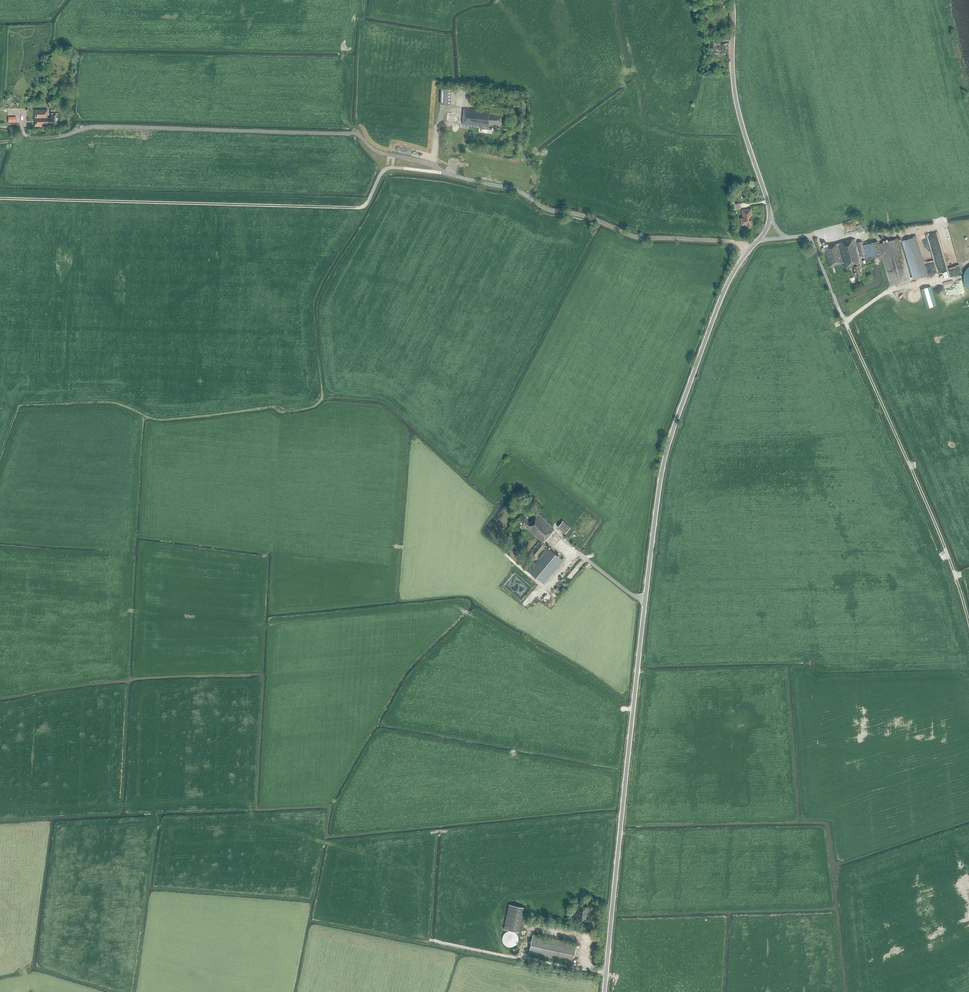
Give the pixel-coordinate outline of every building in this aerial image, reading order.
[(726,0),(719,0),(717,1),(717,5),(719,5),(720,8),(727,7),(726,0)] [(718,40),(712,39),(712,49),(716,49),(715,53),(725,54),(725,44),(717,44),(718,40)] [(451,88),(441,88),(441,104),(451,104),(451,88)] [(464,108),(462,126),(487,128),(487,129),(492,129),(493,125),(501,125),(502,114),(490,113),(490,111),(464,108)] [(47,118),(47,113),(47,110),(44,110),(41,110),(34,110),(35,125),(42,125),(42,126),(46,126),(46,124),(58,124),(57,113),(51,113),(51,118),(47,118)] [(742,210),(743,217),(744,217),(744,218),(741,218),(742,225),(747,224),(747,226),(752,225),(750,215),(752,215),(751,209),(742,210)] [(866,230),(864,223),(857,226),(859,232),(866,230)] [(928,275),(916,236),(901,241),(912,277),(910,277),(898,238),(878,244),(890,286),(913,279),(913,280),(928,275)] [(860,260),(855,239),(824,247),(829,267),(843,263),(838,245),(839,245),(846,269),(853,267),(855,276),(862,274),(858,261),(859,261),(859,260),(860,260)] [(865,255),(862,241),(857,242),(860,256),(865,255)] [(881,256),(877,241),(863,245),(866,260),(881,256)] [(951,277),(962,274),(961,269),(950,272),(951,277)] [(915,290),(914,289),(912,290),(910,290),(909,292),(908,293),(907,294),(907,296),(907,298),(908,299),(909,301),(910,302),(912,302),(913,303),(915,303),(917,302),(918,301),(919,300),(920,299),(920,297),(920,295),(920,294),(919,292),(918,291),(917,290),(915,290)] [(554,528),(536,513),(529,522),(526,520),(527,520),(521,514),(516,519),(522,525),(523,524),(526,526),(525,527),(539,539),(539,540),(540,540),(528,554),(536,560),(537,558),(538,559),(528,572),(543,584),(563,560),(548,547),(545,551),(544,550),(547,546),(542,542),(554,528)] [(571,528),(563,521),(557,527),(565,534),(571,528)] [(524,907),(509,904),(504,928),(519,931),(524,907)] [(588,907),(579,905),(578,914),(574,914),(573,920),(581,922),(582,918),(585,919),(586,911),(587,912),(588,907)] [(512,931),(511,931),(509,931),(508,931),(507,932),(506,933),(505,934),(504,935),(503,936),(503,937),(503,938),(503,939),(503,940),(503,942),(504,943),(505,944),(506,945),(507,946),(508,947),(509,947),(511,947),(512,947),(513,946),(515,946),(516,945),(517,944),(518,943),(518,942),(518,941),(519,940),(519,939),(519,938),(518,936),(518,935),(517,934),(516,933),(515,932),(513,931),(512,931)] [(577,944),(532,934),(528,955),(572,964),(577,944)]
